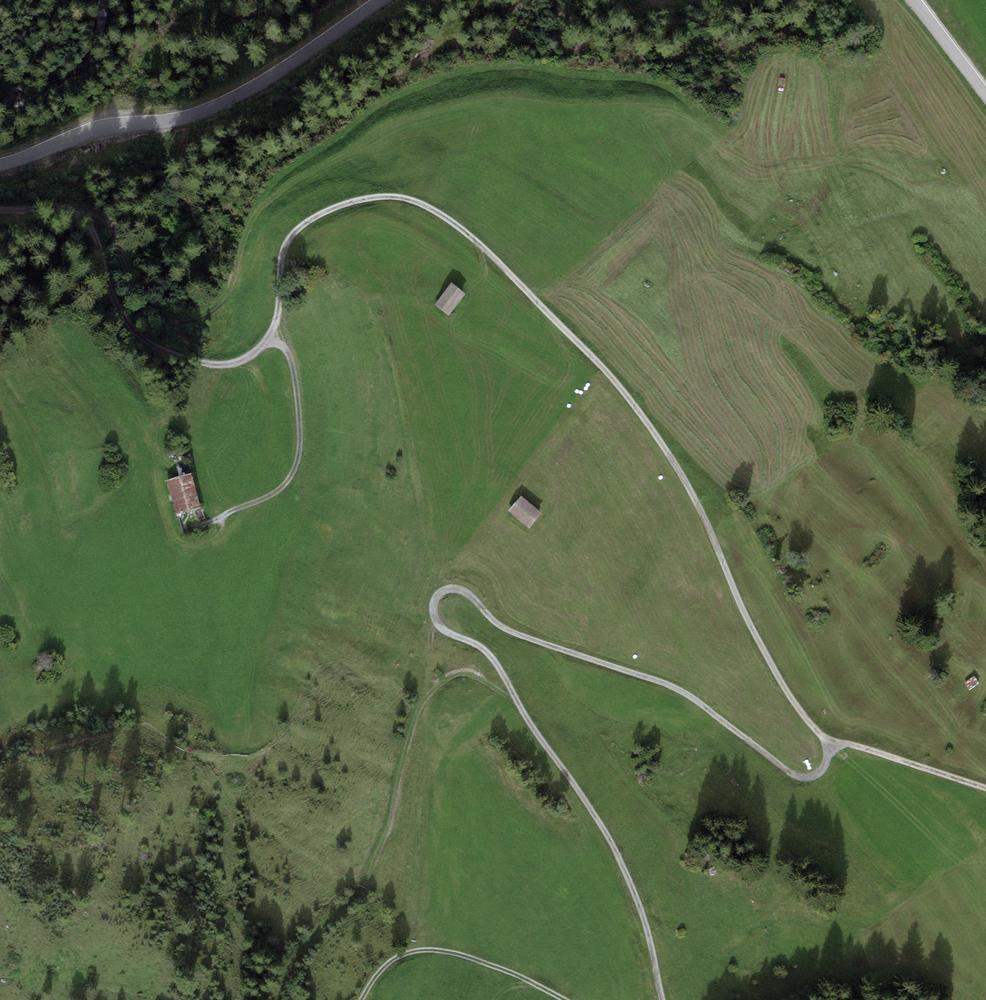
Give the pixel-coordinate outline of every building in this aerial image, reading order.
[(452,282),(435,303),(448,315),(466,293),(452,282)] [(192,474),(166,480),(174,512),(200,505),(192,474)] [(522,495),(508,512),(528,528),(542,511),(522,495)] [(972,664),(961,671),(969,683),(979,675),(972,664)]
